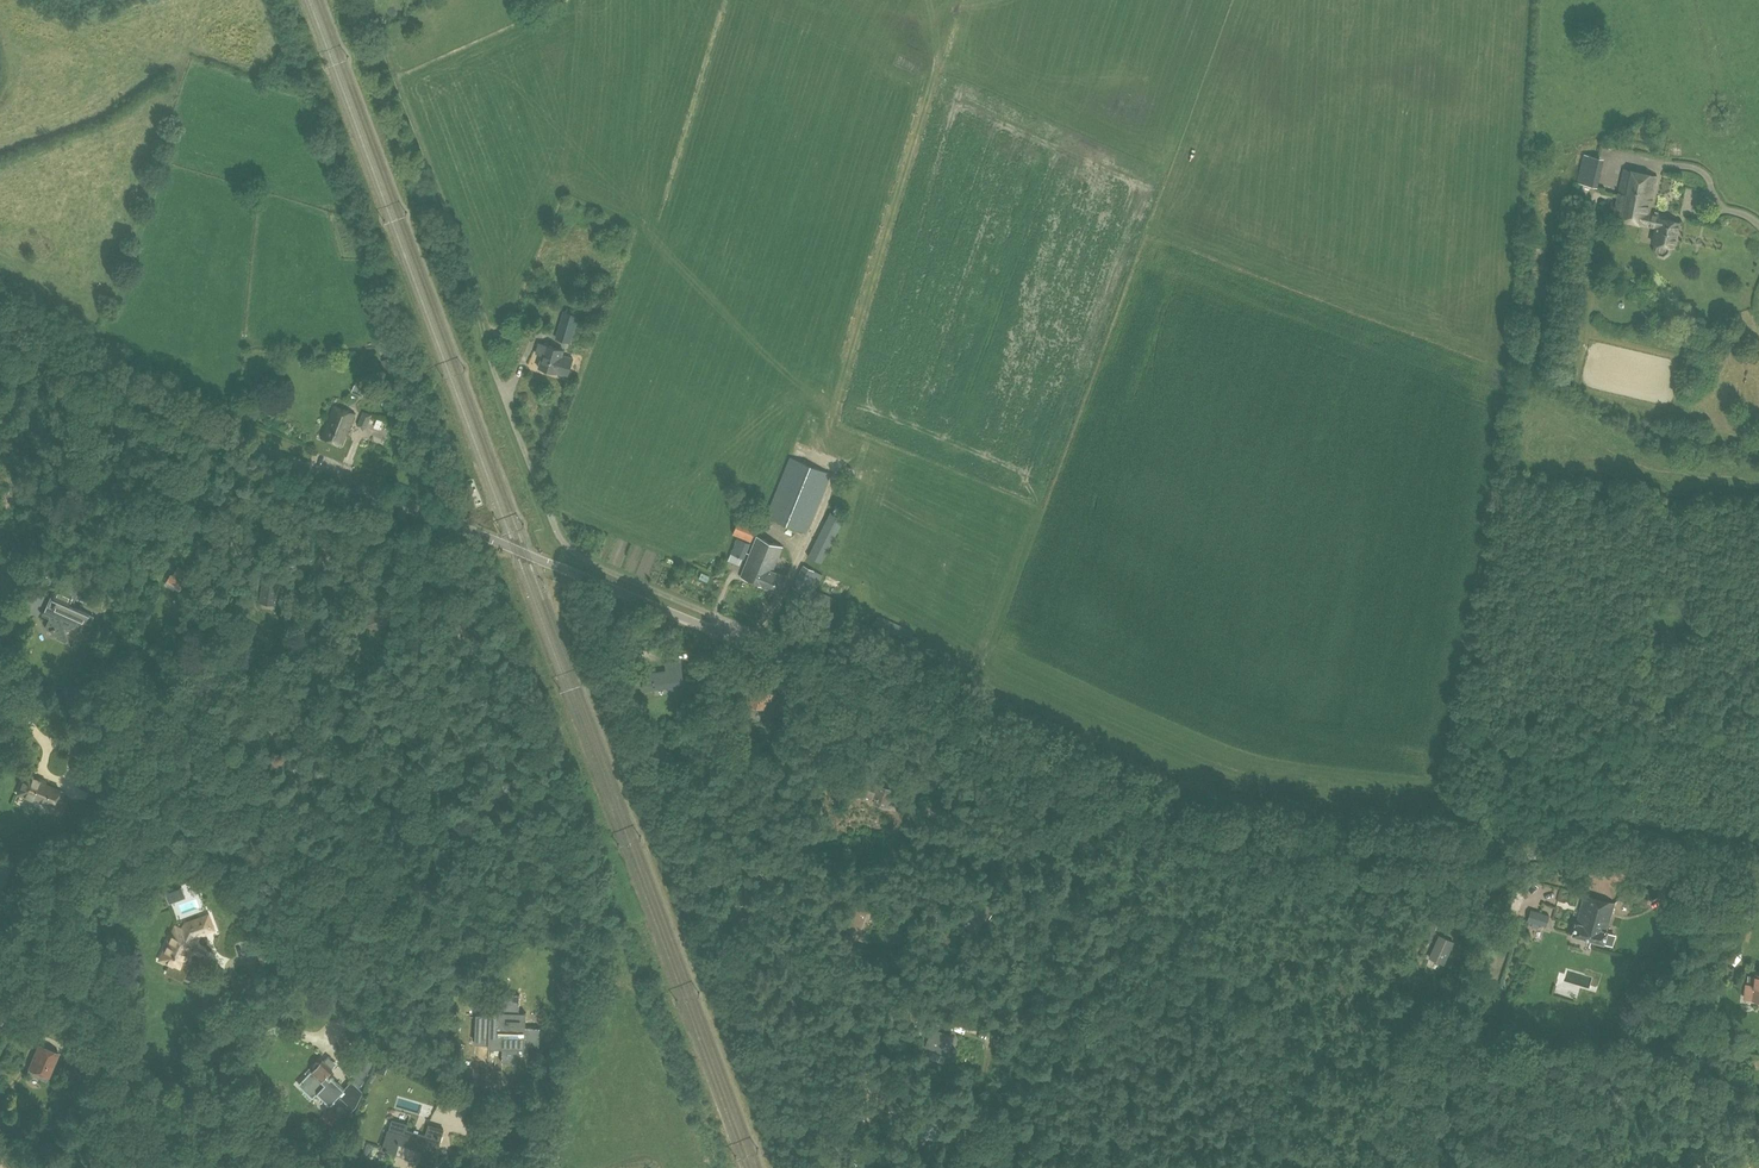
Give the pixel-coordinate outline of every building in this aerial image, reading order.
[(1653,145),(1655,138),(1641,135),(1640,142),(1653,145)] [(1686,156),(1686,147),(1671,148),(1672,157),(1686,156)] [(1577,182),(1597,186),(1604,158),(1583,153),(1577,182)] [(1658,254),(1663,255),(1668,252),(1669,246),(1673,247),(1679,221),(1658,217),(1658,214),(1649,212),(1657,175),(1624,168),(1613,217),(1657,226),(1653,242),(1656,242),(1655,248),(1658,254)] [(1552,257),(1553,250),(1539,248),(1538,255),(1552,257)] [(565,311),(556,337),(568,341),(576,314),(565,311)] [(1568,338),(1578,340),(1581,320),(1571,318),(1568,338)] [(571,357),(563,354),(564,350),(539,342),(536,352),(542,354),(539,367),(566,375),(571,357)] [(395,354),(382,360),(389,378),(402,373),(395,354)] [(358,376),(355,385),(353,389),(364,394),(369,381),(358,376)] [(354,413),(335,405),(323,436),(341,444),(354,413)] [(372,414),(363,411),(357,425),(366,429),(372,414)] [(376,435),(378,423),(370,422),(368,434),(376,435)] [(766,516),(806,533),(831,473),(790,456),(766,516)] [(808,555),(822,562),(844,518),(830,511),(808,555)] [(733,534),(750,541),(758,524),(740,517),(733,534)] [(741,576),(778,591),(784,575),(773,571),(783,546),(757,535),(741,576)] [(728,560),(738,564),(741,557),(744,558),(750,543),(737,537),(730,553),(731,553),(728,560)] [(194,558),(201,561),(206,549),(198,547),(194,558)] [(806,586),(814,589),(822,574),(803,564),(792,586),(803,591),(806,586)] [(172,574),(167,582),(180,590),(185,581),(188,583),(193,574),(179,566),(174,575),(172,574)] [(699,578),(707,582),(710,576),(701,572),(699,578)] [(261,601),(276,603),(279,582),(264,580),(261,601)] [(814,589),(806,586),(803,591),(802,595),(830,606),(834,598),(817,591),(814,589)] [(55,636),(66,641),(69,640),(64,629),(81,623),(82,620),(90,623),(94,614),(68,603),(71,595),(55,588),(52,596),(51,596),(44,611),(43,611),(42,611),(42,612),(41,612),(41,613),(42,613),(42,614),(49,617),(46,624),(46,626),(46,628),(48,629),(50,629),(51,630),(52,630),(53,629),(55,636)] [(183,588),(179,592),(187,600),(191,595),(183,588)] [(275,612),(272,617),(282,624),(286,619),(275,612)] [(304,613),(297,615),(300,623),(307,621),(304,613)] [(673,687),(674,698),(686,696),(685,686),(684,687),(680,662),(669,664),(670,670),(643,674),(645,689),(669,686),(669,687),(673,687)] [(750,705),(764,708),(769,690),(754,687),(750,705)] [(650,746),(656,759),(664,756),(673,752),(668,739),(659,743),(650,746)] [(50,811),(61,815),(68,798),(63,796),(65,791),(39,781),(40,778),(26,772),(18,793),(37,801),(38,798),(51,804),(51,805),(52,805),(50,811)] [(92,784),(88,792),(99,797),(106,782),(98,779),(95,786),(92,784)] [(78,823),(86,827),(90,819),(82,815),(78,823)] [(11,863),(0,859),(0,887),(11,863)] [(1572,934),(1588,938),(1599,898),(1584,894),(1576,922),(1572,934)] [(1604,942),(1611,944),(1614,934),(1607,932),(1607,931),(1606,930),(1614,902),(1599,898),(1588,938),(1604,943),(1604,942)] [(847,929),(861,933),(868,908),(855,904),(847,929)] [(961,920),(975,930),(987,914),(978,907),(972,915),(967,912),(961,920)] [(1527,921),(1546,927),(1550,914),(1531,908),(1527,921)] [(169,969),(181,975),(187,963),(184,961),(197,934),(214,928),(209,914),(187,923),(184,929),(177,926),(162,958),(172,963),(169,969)] [(1430,957),(1443,963),(1453,942),(1440,936),(1430,957)] [(22,955),(16,968),(24,972),(30,959),(22,955)] [(1758,997),(1758,974),(1755,974),(1754,986),(1745,985),(1744,995),(1758,997)] [(4,979),(4,985),(8,990),(14,990),(18,986),(19,980),(15,976),(9,975),(4,979)] [(502,1062),(516,1062),(517,1048),(524,1048),(525,1044),(539,1045),(540,1028),(526,1027),(526,1012),(519,1012),(520,994),(502,994),(501,1011),(491,1011),(490,1015),(477,1014),(476,1042),(503,1043),(502,1062)] [(38,1026),(47,1030),(52,1019),(43,1015),(38,1026)] [(11,1041),(18,1034),(9,1026),(2,1033),(11,1041)] [(925,1046),(947,1054),(952,1042),(947,1040),(949,1034),(936,1029),(933,1036),(929,1035),(925,1046)] [(28,1072),(47,1080),(59,1052),(40,1044),(28,1072)] [(4,1048),(1,1056),(9,1059),(13,1052),(4,1048)] [(932,1051),(929,1058),(943,1063),(945,1056),(932,1051)] [(331,1104),(339,1095),(345,1089),(345,1088),(334,1078),(333,1078),(331,1078),(330,1079),(327,1076),(334,1069),(333,1068),(337,1063),(329,1056),(325,1060),(324,1059),(321,1062),(320,1062),(318,1061),(315,1065),(315,1066),(316,1067),(313,1070),(300,1084),(313,1097),(319,1092),(331,1104)] [(350,1076),(360,1086),(370,1075),(369,1074),(373,1069),(363,1059),(358,1064),(360,1066),(350,1076)] [(385,1075),(388,1066),(379,1063),(376,1072),(385,1075)] [(391,1075),(387,1084),(395,1088),(399,1079),(391,1075)] [(369,1078),(360,1092),(371,1100),(381,1085),(369,1078)] [(331,1109),(324,1116),(333,1125),(340,1119),(331,1109)] [(465,1119),(490,1131),(495,1121),(470,1109),(465,1119)] [(390,1130),(389,1130),(384,1148),(397,1152),(396,1156),(419,1164),(421,1158),(435,1162),(440,1145),(439,1145),(444,1129),(430,1125),(426,1135),(407,1130),(408,1125),(393,1120),(390,1130)] [(854,1167),(858,1162),(853,1159),(847,1167),(855,1167),(854,1167)]
